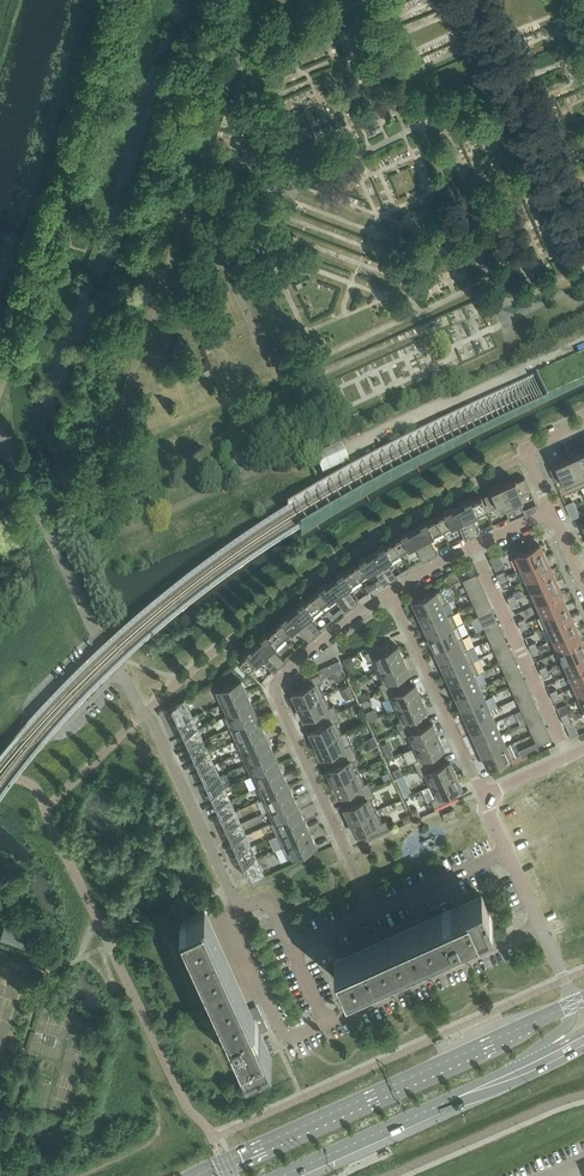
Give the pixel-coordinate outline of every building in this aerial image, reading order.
[(354,421),(316,439),(324,454),(360,437),(354,421)] [(580,487),(583,485),(583,463),(579,453),(567,458),(580,487)] [(580,487),(567,458),(555,463),(568,492),(580,487)] [(504,484),(518,516),(525,512),(520,500),(524,498),(522,494),(531,490),(525,477),(517,481),(516,479),(504,484)] [(518,516),(504,484),(492,490),(493,492),(484,496),(490,508),(498,505),(500,509),(505,507),(510,519),(518,516)] [(459,507),(473,537),(480,533),(472,516),(487,510),(482,497),(472,501),(471,499),(465,502),(466,504),(459,507)] [(445,513),(439,516),(445,529),(457,523),(465,540),(473,537),(459,507),(452,510),(451,508),(444,511),(445,513)] [(422,525),(415,528),(431,558),(438,554),(429,537),(443,530),(445,529),(439,516),(437,517),(428,522),(427,520),(420,523),(422,525)] [(394,540),(401,553),(415,545),(424,562),(431,558),(415,528),(409,532),(407,530),(401,534),(402,536),(394,540)] [(379,549),(373,553),(391,581),(397,577),(387,561),(401,553),(394,540),(385,545),(384,543),(378,547),(379,549)] [(516,555),(522,566),(546,556),(543,550),(542,550),(540,544),(535,546),(536,547),(526,551),(526,550),(516,555)] [(352,566),(360,578),(374,569),(384,585),(391,581),(373,553),(367,557),(365,555),(359,559),(360,561),(352,566)] [(522,566),(527,578),(551,567),(546,556),(522,566)] [(332,581),(352,607),(358,603),(347,587),(360,578),(352,566),(344,572),(343,570),(337,574),(338,576),(332,581)] [(527,578),(533,590),(557,579),(551,567),(527,578)] [(557,579),(533,590),(538,602),(562,591),(557,579)] [(466,586),(469,592),(481,586),(478,580),(466,586)] [(313,595),(322,606),(334,597),(345,612),(352,607),(332,581),(326,585),(325,583),(319,587),(320,589),(313,595)] [(481,586),(469,592),(471,598),(484,592),(481,586)] [(413,602),(419,614),(447,602),(441,589),(413,602)] [(538,602),(543,614),(566,604),(562,594),(563,594),(562,591),(538,602)] [(300,606),(294,611),(315,636),(321,631),(309,616),(322,606),(313,595),(305,601),(304,599),(298,604),(300,606)] [(447,602),(419,614),(424,626),(452,613),(448,615),(443,604),(447,602)] [(476,609),(479,615),(492,610),(489,603),(476,609)] [(543,614),(549,626),(571,615),(566,604),(543,614)] [(492,610),(479,615),(482,622),(495,616),(492,610)] [(283,620),(275,627),(285,637),(297,627),(309,641),(315,636),(294,611),(288,615),(287,614),(281,618),(283,620)] [(424,626),(430,638),(457,625),(452,613),(424,626)] [(549,626),(554,638),(577,627),(571,615),(549,626)] [(430,638),(435,650),(463,637),(458,639),(453,628),(458,626),(457,625),(430,638)] [(257,643),(280,667),(286,662),(273,648),(285,637),(275,627),(268,633),(267,631),(261,636),(263,638),(257,643)] [(487,633),(490,639),(502,633),(500,627),(487,633)] [(554,638),(559,649),(582,639),(577,627),(554,638)] [(502,633),(490,639),(493,645),(505,640),(502,633)] [(463,637),(435,650),(440,661),(468,649),(463,637)] [(559,649),(565,661),(583,653),(583,643),(582,639),(559,649)] [(372,659),(377,671),(404,658),(398,645),(391,649),(388,642),(364,653),(368,661),(372,659)] [(280,667),(257,643),(252,648),(250,647),(245,652),(247,653),(240,661),(250,671),(261,659),(274,673),(280,667)] [(473,661),(468,649),(440,661),(446,673),(473,661)] [(498,656),(501,663),(513,657),(510,651),(498,656)] [(570,673),(583,667),(583,653),(565,661),(570,673)] [(513,657),(501,663),(503,669),(516,663),(513,657)] [(410,671),(404,658),(377,671),(383,682),(379,684),(382,691),(406,681),(403,675),(410,671)] [(479,672),(473,661),(446,673),(451,685),(479,672)] [(570,673),(575,685),(583,681),(583,667),(570,673)] [(479,672),(451,685),(456,697),(480,686),(475,675),(479,673),(479,672)] [(292,693),(298,706),(325,694),(319,683),(323,681),(320,673),(296,683),(299,690),(292,693)] [(508,680),(511,686),(524,681),(521,674),(508,680)] [(218,690),(224,703),(247,692),(241,680),(218,690)] [(406,681),(382,691),(386,699),(389,697),(395,709),(421,697),(416,684),(408,687),(406,681)] [(524,681),(511,686),(514,693),(527,687),(524,681)] [(575,685),(581,697),(583,695),(583,681),(575,685)] [(351,684),(336,689),(340,701),(355,696),(351,684)] [(456,697),(462,709),(485,698),(480,686),(456,697)] [(224,716),(252,704),(247,692),(224,703),(229,714),(224,716)] [(311,716),(314,722),(337,712),(334,704),(330,706),(325,694),(298,706),(304,719),(311,716)] [(421,697),(395,709),(400,721),(396,722),(400,730),(423,719),(420,713),(427,710),(421,697)] [(490,709),(485,698),(462,709),(467,720),(490,709)] [(519,704),(522,710),(534,704),(532,698),(519,704)] [(172,705),(180,722),(193,716),(185,699),(172,705)] [(252,704),(224,716),(230,728),(258,716),(252,704)] [(534,704),(522,710),(525,716),(537,710),(534,704)] [(467,720),(472,732),(496,722),(490,709),(467,720)] [(341,719),(337,712),(314,722),(317,729),(310,732),(315,745),(342,733),(337,721),(341,719)] [(180,722),(185,734),(198,728),(193,716),(180,722)] [(230,728),(235,740),(263,727),(258,716),(230,728)] [(407,736),(412,747),(439,735),(433,722),(426,726),(423,719),(400,730),(403,737),(407,736)] [(530,727),(533,733),(545,728),(542,721),(530,727)] [(574,721),(568,724),(573,735),(580,732),(574,721)] [(496,722),(472,732),(478,744),(501,733),(496,722)] [(268,739),(263,727),(235,740),(241,752),(268,739)] [(198,728),(185,734),(191,746),(204,740),(198,728)] [(545,728),(533,733),(535,740),(548,734),(545,728)] [(329,754),(331,761),(355,750),(351,743),(347,744),(342,733),(315,745),(321,758),(329,754)] [(478,744),(483,756),(511,743),(506,745),(501,733),(478,744)] [(439,735),(412,747),(417,759),(414,761),(417,768),(440,758),(438,752),(445,748),(439,735)] [(274,751),(268,739),(241,752),(246,764),(274,751)] [(209,752),(204,740),(191,746),(196,757),(209,752)] [(524,757),(540,748),(536,740),(520,750),(524,757)] [(511,743),(483,756),(489,768),(498,764),(499,766),(507,763),(506,760),(516,755),(511,743)] [(355,750),(331,761),(334,767),(327,770),(333,783),(360,771),(354,759),(358,758),(355,750)] [(279,763),(274,751),(246,764),(251,775),(279,763)] [(214,764),(209,752),(196,757),(201,769),(214,764)] [(424,774),(429,786),(456,774),(450,761),(443,764),(440,758),(417,768),(420,776),(424,774)] [(251,775),(257,787),(284,775),(279,763),(251,775)] [(214,764),(201,769),(207,781),(220,775),(214,764)] [(360,771),(333,783),(339,796),(346,793),(349,799),(372,789),(369,781),(365,783),(360,771)] [(456,774),(429,786),(435,798),(431,799),(435,807),(458,797),(455,790),(462,787),(456,774)] [(225,787),(220,775),(207,781),(212,793),(225,787)] [(284,775),(257,787),(262,799),(290,787),(284,775)] [(230,799),(225,787),(212,793),(217,805),(230,799)] [(295,798),(290,787),(262,799),(267,811),(295,798)] [(372,789),(349,799),(352,805),(344,809),(350,822),(377,809),(372,798),(376,796),(372,789)] [(267,811),(273,823),(300,810),(295,798),(267,811)] [(217,805),(223,817),(236,811),(230,799),(217,805)] [(377,809),(350,822),(356,835),(363,831),(366,838),(390,827),(386,819),(382,821),(377,809)] [(443,813),(446,820),(455,816),(452,809),(443,813)] [(273,823),(278,834),(306,822),(300,810),(273,823)] [(236,811),(223,817),(228,829),(241,823),(236,811)] [(306,822),(278,834),(283,846),(311,834),(306,822)] [(241,823),(228,829),(233,840),(246,834),(241,823)] [(246,834),(233,840),(239,852),(252,846),(246,834)] [(311,834),(283,846),(283,847),(288,845),(293,857),(300,854),(301,856),(308,853),(307,850),(317,846),(311,834)] [(252,846),(239,852),(244,864),(257,858),(252,846)] [(257,858),(244,864),(252,881),(265,876),(257,858)] [(333,962),(345,987),(493,920),(482,894),(457,906),(453,899),(429,909),(433,917),(333,962)] [(9,906),(15,908),(18,899),(13,897),(9,906)] [(240,1053),(247,1069),(272,1057),(261,1032),(269,1029),(258,1005),(251,1009),(206,909),(180,921),(225,1020),(220,1021),(232,1046),(234,1045),(238,1054),(240,1053)] [(12,923),(31,929),(33,921),(14,915),(12,923)] [(1,940),(27,949),(32,935),(5,926),(1,940)]
